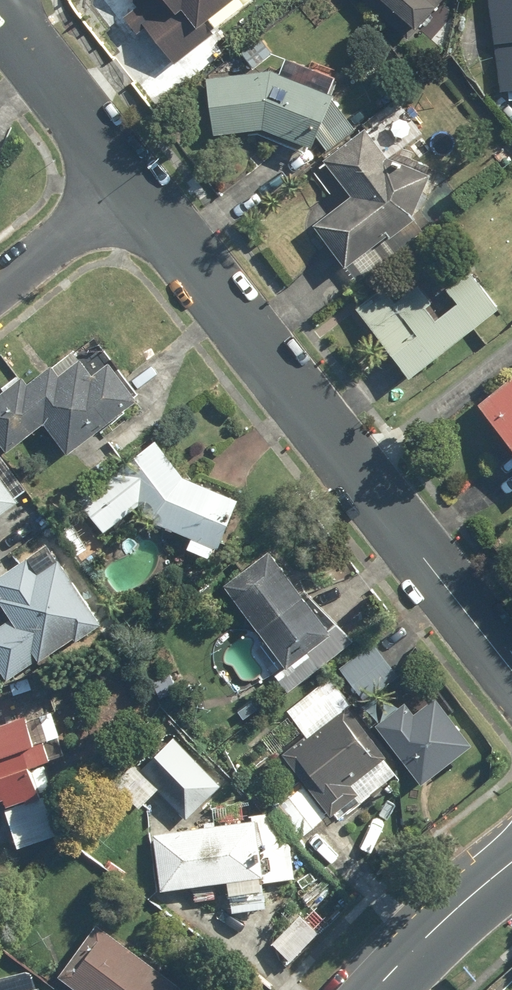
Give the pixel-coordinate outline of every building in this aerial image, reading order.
[(145,9),(135,16),(145,29),(155,22),(180,56),(215,31),(207,19),(233,0),(139,0),(145,9)] [(412,40),(446,7),(439,0),(373,0),(412,40)] [(504,90),(511,89),(511,0),(494,0),(504,90)] [(265,37),(242,54),(253,70),(277,52),(265,37)] [(214,78),(220,133),(269,126),(320,145),(343,93),(278,69),(214,78)] [(357,193),(321,223),(354,265),(396,234),(398,236),(423,218),(421,215),(437,172),(392,156),(369,126),(329,158),(357,193)] [(398,350),(419,376),(507,307),(456,242),(434,259),(466,300),(444,317),(410,273),(389,289),(422,331),(398,350)] [(13,447),(48,421),(71,452),(145,396),(107,346),(66,377),(57,365),(32,383),(25,373),(0,392),(0,430),(13,447)] [(482,404),(511,437),(511,376),(482,404)] [(159,439),(86,498),(110,529),(143,499),(168,525),(197,537),(194,545),(216,554),(220,542),(228,545),(246,497),(188,477),(159,439)] [(0,468),(0,516),(24,498),(0,468)] [(276,546),(228,583),(294,667),(341,630),(276,546)] [(0,562),(0,661),(13,680),(106,614),(68,560),(46,575),(34,558),(22,567),(12,554),(0,562)] [(379,638),(341,666),(366,700),(404,672),(379,638)] [(340,819),(405,770),(336,680),(295,711),(314,736),(290,754),(340,819)] [(412,700),(383,723),(428,782),(479,743),(443,697),(422,713),(412,700)] [(11,796),(14,805),(47,795),(39,766),(59,760),(45,713),(0,726),(0,799),(11,796)] [(176,733),(141,766),(190,818),(225,784),(176,733)] [(330,816),(301,785),(279,805),(308,836),(330,816)] [(278,825),(160,833),(168,883),(235,882),(236,909),(269,905),(267,882),(296,879),(294,843),(278,825)] [(67,974),(88,989),(192,989),(107,923),(67,974)]
